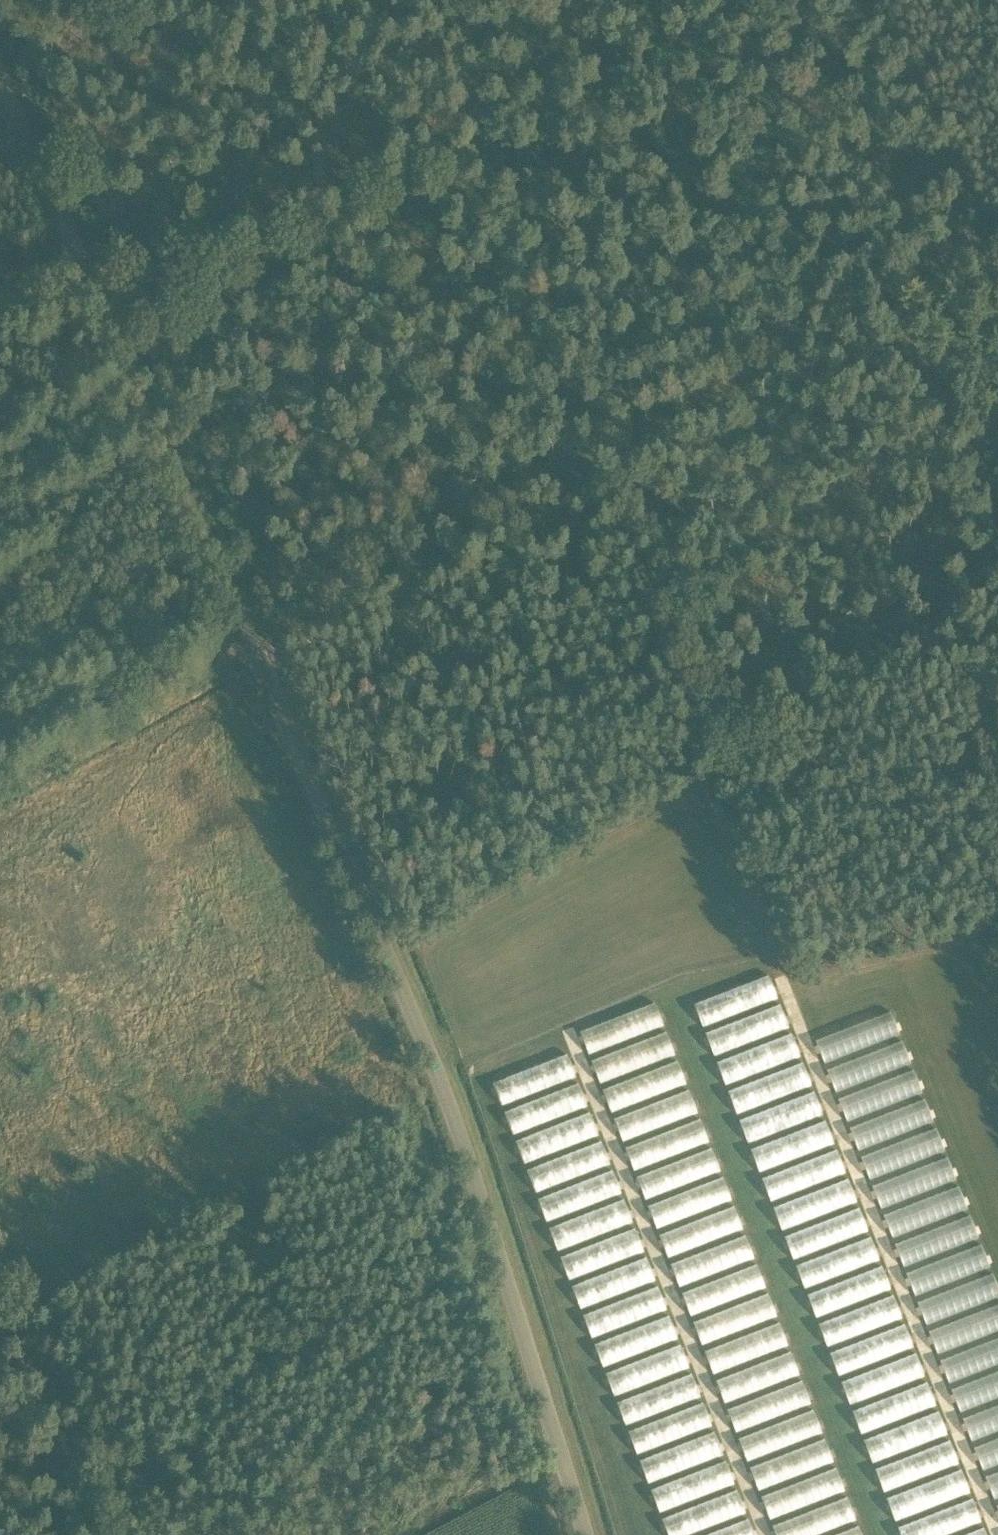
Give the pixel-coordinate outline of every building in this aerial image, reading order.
[(887,1534),(976,1534),(795,970),(714,995),(887,1534)] [(779,1286),(764,1291),(665,1001),(594,1025),(768,1534),(864,1534),(779,1286)] [(590,1049),(511,1075),(662,1534),(750,1534),(590,1049)]
